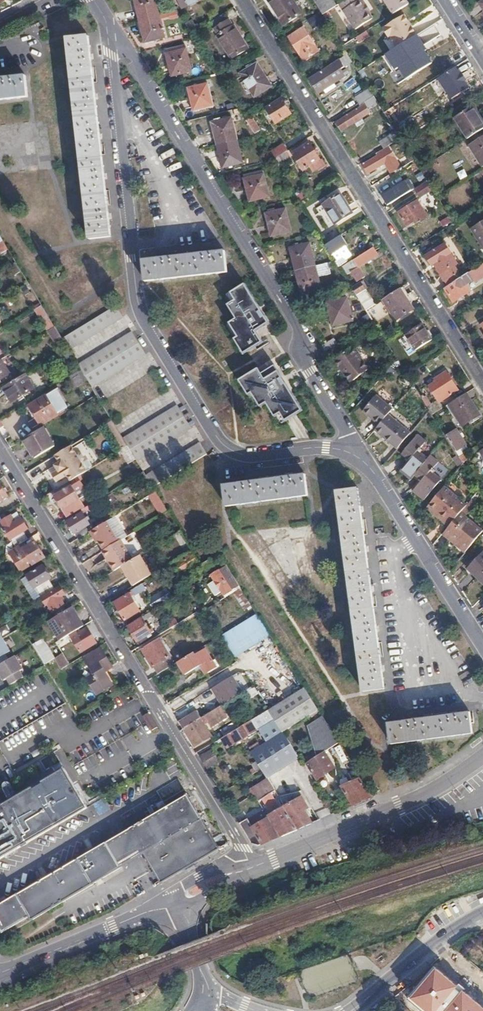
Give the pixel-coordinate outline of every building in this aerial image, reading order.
[(160,15),(156,0),(133,0),(139,21),(160,15)] [(181,9),(201,0),(177,0),(181,9)] [(291,0),(269,0),(283,22),(299,13),(291,0)] [(320,10),(322,13),(334,5),(331,0),(314,0),(320,10)] [(361,0),(342,0),(339,2),(355,28),(372,17),(361,0)] [(409,3),(407,0),(385,0),(393,13),(409,3)] [(320,12),(308,19),(313,27),(325,19),(320,12)] [(383,37),(388,49),(418,36),(408,13),(383,25),(387,35),(383,37)] [(166,38),(160,15),(139,21),(145,43),(166,38)] [(230,26),(226,20),(212,29),(216,35),(214,36),(229,58),(245,48),(231,25),(230,26)] [(319,51),(303,27),(289,36),(302,58),(309,53),(311,55),(319,51)] [(446,45),(435,29),(418,41),(429,56),(446,45)] [(360,43),(371,36),(367,30),(356,37),(360,43)] [(111,238),(88,36),(67,38),(90,239),(111,238)] [(192,72),(186,49),(166,55),(172,77),(192,72)] [(341,68),(352,61),(347,52),(324,67),(325,68),(309,78),(317,92),(345,75),(341,68)] [(271,85),(256,63),(240,73),(254,95),(271,85)] [(471,90),(458,72),(441,82),(454,101),(471,90)] [(0,79),(0,99),(27,96),(26,76),(0,79)] [(214,106),(208,83),(187,90),(194,112),(214,106)] [(359,104),(363,102),(374,95),(369,88),(354,96),(359,104)] [(367,108),(378,102),(374,95),(363,102),(364,104),(336,122),(341,130),(369,113),(367,108)] [(290,113),(281,98),(266,107),(275,123),(290,113)] [(482,129),(482,118),(474,104),(455,116),(469,138),(482,129)] [(251,117),(245,120),(254,134),(260,130),(251,117)] [(211,124),(217,145),(236,140),(230,118),(211,124)] [(385,147),(401,137),(396,130),(381,140),(385,147)] [(482,166),(482,136),(467,146),(481,167),(482,166)] [(236,140),(217,145),(223,168),(243,162),(236,140)] [(320,159),(309,143),(292,154),(303,169),(320,159)] [(284,152),(287,151),(283,144),(266,154),(271,161),(284,152)] [(396,158),(388,147),(377,153),(378,155),(363,164),(368,172),(388,160),(390,163),(396,158)] [(414,158),(410,151),(400,157),(404,165),(414,158)] [(271,161),(275,167),(288,158),(284,152),(271,161)] [(264,198),(258,176),(238,181),(244,204),(264,198)] [(382,195),(387,205),(411,190),(405,181),(382,195)] [(438,200),(432,189),(425,193),(432,204),(438,200)] [(351,212),(339,193),(322,204),(335,223),(351,212)] [(426,213),(417,200),(398,212),(406,225),(426,213)] [(291,231),(284,209),(265,214),(272,237),(291,231)] [(470,228),(482,250),(482,220),(470,228)] [(344,242),(339,235),(324,244),(338,266),(345,261),(343,258),(350,253),(343,242),(344,242)] [(434,264),(448,285),(463,276),(455,264),(457,263),(445,243),(426,255),(431,265),(434,264)] [(288,249),(294,271),(314,265),(307,244),(288,249)] [(365,251),(364,250),(355,255),(357,257),(342,266),(347,274),(378,254),(372,246),(365,251)] [(222,249),(140,258),(143,280),(225,271),(222,249)] [(14,275),(20,271),(15,261),(8,266),(14,275)] [(314,265),(294,271),(301,293),(320,287),(314,265)] [(478,275),(474,268),(463,276),(448,285),(445,287),(453,301),(467,291),(463,285),(478,275)] [(364,308),(374,302),(365,289),(368,287),(363,279),(351,287),(364,308)] [(243,283),(229,291),(234,299),(226,304),(235,318),(228,322),(237,336),(233,338),(243,353),(261,342),(253,330),(267,322),(243,283)] [(412,309),(398,287),(381,297),(395,319),(412,309)] [(352,319),(345,297),(326,303),(333,324),(352,319)] [(36,308),(45,328),(52,326),(43,305),(36,308)] [(61,338),(68,350),(122,317),(114,305),(61,338)] [(431,339),(421,325),(405,335),(414,350),(431,339)] [(340,332),(329,339),(333,345),(344,338),(340,332)] [(80,370),(91,388),(144,355),(130,333),(77,365),(80,370)] [(370,367),(353,346),(335,360),(352,381),(370,367)] [(1,359),(0,360),(0,381),(10,375),(1,359)] [(422,400),(431,414),(442,407),(438,400),(457,389),(442,364),(430,372),(431,375),(424,380),(433,394),(422,400)] [(280,411),(284,418),(298,409),(275,371),(262,379),(256,368),(238,379),(246,393),(249,391),(258,405),(265,401),(273,415),(280,411)] [(33,388),(24,374),(2,388),(11,402),(33,388)] [(67,407),(56,389),(28,406),(39,424),(67,407)] [(379,425),(375,429),(397,449),(413,432),(391,413),(395,408),(378,393),(362,410),(379,425)] [(476,414),(463,394),(449,403),(462,422),(476,414)] [(134,460),(135,461),(188,429),(175,406),(121,438),(126,447),(134,460)] [(54,446),(43,428),(25,439),(28,445),(26,446),(34,459),(54,446)] [(465,444),(455,429),(446,435),(456,450),(465,444)] [(402,467),(412,477),(415,474),(429,457),(422,451),(424,448),(422,446),(427,439),(419,433),(403,451),(410,457),(402,467)] [(144,477),(151,489),(204,456),(197,444),(144,477)] [(126,464),(134,460),(126,447),(119,451),(126,464)] [(80,469),(70,454),(62,458),(73,474),(80,469)] [(439,461),(431,454),(429,457),(415,474),(421,479),(413,488),(424,498),(440,478),(434,473),(435,470),(433,468),(439,461)] [(73,486),(73,487),(86,479),(83,473),(70,481),(73,486)] [(308,496),(305,476),(224,485),(227,506),(308,496)] [(458,512),(465,504),(445,484),(428,504),(434,510),(437,507),(450,522),(458,512)] [(80,510),(84,507),(79,500),(81,499),(73,487),(73,486),(54,497),(67,518),(80,510)] [(363,692),(384,689),(358,489),(337,492),(363,692)] [(157,490),(149,495),(160,515),(168,510),(157,490)] [(97,506),(94,501),(84,507),(80,510),(83,513),(89,510),(90,511),(97,506)] [(437,507),(434,510),(448,525),(450,522),(437,507)] [(16,512),(11,515),(15,522),(20,518),(16,512)] [(463,554),(479,534),(458,512),(450,522),(448,525),(445,528),(459,544),(456,547),(463,554)] [(77,539),(89,532),(85,527),(89,524),(83,513),(68,523),(77,539)] [(11,515),(7,518),(5,515),(0,518),(0,520),(1,521),(0,521),(0,522),(9,539),(11,538),(15,545),(26,539),(22,531),(26,528),(20,518),(15,522),(11,515)] [(102,550),(116,542),(105,522),(91,531),(102,550)] [(445,528),(443,531),(456,547),(459,544),(445,528)] [(119,567),(130,561),(119,540),(116,542),(102,550),(100,551),(105,559),(107,558),(114,570),(119,567)] [(44,557),(34,543),(23,550),(33,564),(44,557)] [(21,552),(17,545),(8,551),(12,557),(21,552)] [(482,583),(482,553),(469,568),(480,577),(478,578),(482,583)] [(131,588),(151,576),(139,556),(130,561),(119,567),(131,588)] [(105,559),(112,572),(114,570),(107,558),(105,559)] [(208,567),(205,562),(198,566),(201,571),(208,567)] [(28,575),(25,570),(16,576),(18,581),(27,576),(34,588),(36,588),(41,596),(54,588),(49,580),(51,579),(43,566),(28,575)] [(222,597),(238,587),(226,569),(224,567),(209,576),(222,597)] [(150,587),(147,582),(128,593),(129,593),(114,602),(125,621),(140,612),(131,597),(150,587)] [(55,616),(65,610),(62,606),(64,605),(58,597),(64,593),(60,587),(42,598),(46,605),(48,604),(55,616)] [(154,609),(171,599),(166,591),(150,601),(154,609)] [(77,615),(72,606),(65,610),(55,616),(48,620),(60,640),(76,630),(81,627),(74,617),(77,615)] [(150,611),(141,616),(142,618),(128,626),(138,641),(153,632),(152,629),(150,630),(146,624),(155,619),(150,611)] [(226,645),(261,623),(255,615),(220,636),(226,645)] [(96,642),(88,628),(78,634),(76,630),(70,634),(80,651),(96,642)] [(23,676),(19,670),(22,668),(14,655),(8,658),(5,653),(10,650),(0,633),(0,675),(1,674),(3,679),(6,678),(10,684),(23,676)] [(44,664),(54,658),(55,657),(44,637),(32,644),(44,664)] [(174,664),(158,638),(142,648),(157,673),(166,668),(174,664)] [(68,664),(72,661),(59,641),(55,643),(62,653),(68,664)] [(203,646),(177,662),(184,674),(195,668),(201,677),(219,665),(215,659),(212,661),(203,646)] [(111,666),(100,648),(85,658),(94,672),(96,675),(88,680),(96,693),(111,683),(103,670),(111,666)] [(61,669),(68,664),(62,653),(55,657),(54,658),(61,669)] [(267,660),(277,675),(287,668),(278,653),(267,660)] [(86,677),(88,680),(96,675),(94,672),(86,677)] [(222,705),(244,691),(233,674),(211,688),(222,705)] [(247,689),(252,698),(260,693),(254,685),(247,689)] [(268,710),(282,732),(317,709),(304,688),(268,710)] [(267,777),(298,757),(282,732),(268,710),(252,720),(258,729),(266,742),(250,752),(267,777)] [(145,715),(153,729),(158,726),(150,712),(145,715)] [(184,728),(201,718),(197,712),(180,722),(184,728)] [(472,732),(468,712),(388,724),(391,744),(472,732)] [(324,751),(327,749),(339,742),(322,716),(298,731),(314,757),(306,763),(317,778),(334,766),(324,751)] [(212,736),(201,718),(184,728),(194,746),(212,736)] [(258,729),(252,720),(249,722),(221,738),(226,748),(258,729)] [(343,764),(348,761),(341,745),(335,748),(343,764)] [(212,749),(199,756),(207,769),(219,763),(216,757),(212,749)] [(85,808),(61,768),(0,804),(0,859),(85,808)] [(269,792),(274,789),(267,777),(261,781),(269,792)] [(353,804),(370,797),(359,778),(341,786),(353,804)] [(365,782),(372,793),(378,789),(371,779),(365,782)] [(278,804),(271,792),(260,799),(266,810),(278,804)] [(219,848),(188,794),(117,836),(101,846),(0,906),(0,929),(3,934),(30,919),(31,922),(132,862),(145,855),(161,881),(219,848)] [(269,815),(280,836),(311,822),(304,809),(307,807),(301,796),(269,815)] [(252,826),(267,818),(262,810),(248,818),(252,826)] [(251,843),(258,845),(278,837),(267,818),(252,826),(248,818),(239,823),(251,843)] [(464,957),(454,949),(449,954),(459,963),(464,957)] [(458,987),(438,968),(413,997),(429,1010),(438,1010),(458,987)] [(464,990),(447,1010),(482,1010),(482,1006),(464,990)]
